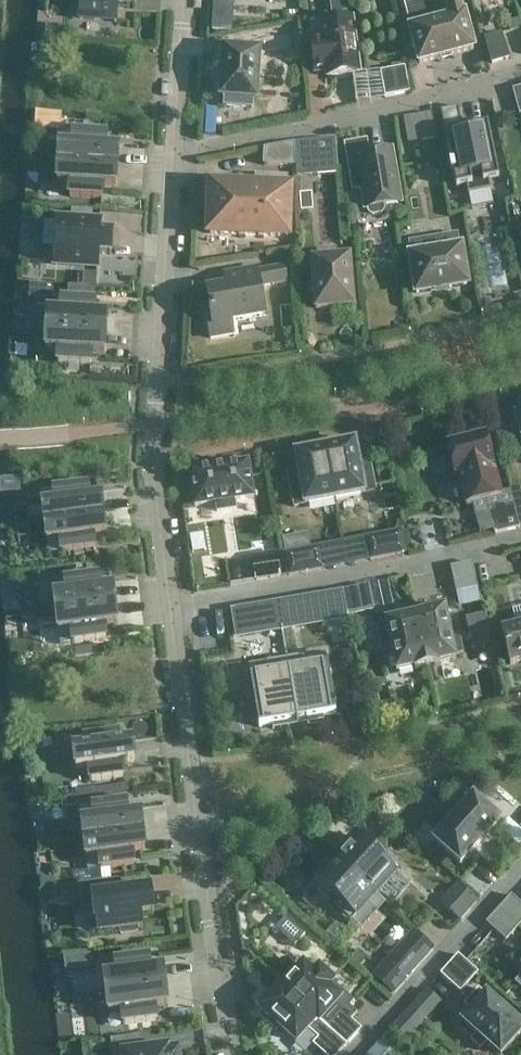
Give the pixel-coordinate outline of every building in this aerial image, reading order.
[(80,18),(116,21),(117,7),(130,8),(130,0),(81,0),(80,18)] [(419,63),(474,49),(464,14),(462,15),(458,3),(456,3),(457,4),(449,6),(448,6),(447,0),(415,0),(405,3),(412,29),(410,29),(419,63)] [(322,40),(311,41),(316,74),(327,72),(327,77),(360,73),(353,19),(320,24),(322,40)] [(224,49),(221,97),(225,98),(225,105),(252,107),(252,99),(257,100),(259,51),(300,45),(292,24),(252,39),(251,50),(224,49)] [(485,39),(492,63),(509,59),(502,34),(485,39)] [(405,67),(380,72),(385,97),(410,93),(405,67)] [(520,113),(520,87),(512,89),(519,114),(520,113)] [(459,107),(441,111),(456,187),(466,185),(468,194),(491,189),(488,176),(498,174),(488,124),(463,129),(459,107)] [(418,115),(422,140),(436,137),(431,113),(418,115)] [(60,144),(59,163),(118,167),(119,148),(106,147),(107,134),(74,132),(73,145),(60,144)] [(337,167),(335,139),(308,141),(311,169),(337,167)] [(367,140),(345,144),(353,190),(362,188),(366,208),(367,208),(368,213),(373,216),(382,215),(386,210),(385,205),(401,202),(392,149),(369,153),(367,140)] [(294,143),(264,148),(263,165),(295,166),(294,143)] [(118,167),(59,163),(58,182),(71,183),(70,196),(103,198),(103,185),(116,186),(118,167)] [(210,233),(288,236),(290,189),(287,189),(288,177),(257,176),(256,188),(212,186),(210,233)] [(111,255),(113,234),(100,233),(101,220),(57,217),(57,222),(44,221),(42,247),(55,248),(54,264),(98,267),(98,254),(111,255)] [(499,241),(485,243),(491,284),(504,283),(499,241)] [(461,248),(411,256),(417,292),(467,284),(461,248)] [(316,308),(353,305),(349,257),(312,260),(314,276),(308,277),(309,290),(315,290),(316,308)] [(283,264),(256,268),(226,274),(228,286),(208,290),(213,319),(207,320),(210,337),(233,334),(231,321),(264,315),(259,287),(287,283),(283,264)] [(49,311),(48,330),(106,334),(107,315),(94,314),(95,301),(63,299),(62,312),(49,311)] [(106,334),(48,330),(47,349),(60,350),(59,363),(91,365),(92,352),(105,353),(106,334)] [(510,409),(498,410),(499,429),(511,429),(510,409)] [(486,437),(448,446),(455,476),(460,475),(467,504),(501,496),(486,437)] [(330,447),(325,448),(335,499),(375,492),(370,462),(359,464),(355,442),(350,443),(345,440),(334,442),(330,447)] [(335,499),(325,448),(320,449),(315,446),(304,448),(301,453),(295,454),(299,475),(288,477),(294,507),(335,499)] [(190,470),(196,506),(216,503),(217,512),(235,509),(234,500),(254,497),(249,461),(190,470)] [(87,485),(43,491),(44,503),(43,503),(46,522),(104,515),(101,496),(88,498),(87,485)] [(511,490),(514,505),(520,504),(520,488),(511,490)] [(488,509),(495,534),(520,528),(513,503),(488,509)] [(104,515),(46,522),(48,541),(61,540),(62,553),(95,549),(93,536),(106,534),(104,515)] [(366,538),(370,560),(406,553),(401,532),(366,538)] [(320,547),(285,554),(289,575),(324,569),(320,547)] [(276,553),(253,557),(257,580),(280,576),(276,553)] [(451,568),(457,593),(478,588),(472,563),(451,568)] [(55,594),(57,613),(115,606),(113,587),(100,588),(98,575),(66,579),(67,592),(55,594)] [(343,591),(349,616),(373,611),(368,585),(343,591)] [(340,591),(278,602),(282,627),(282,628),(344,617),(340,591)] [(278,602),(231,610),(231,611),(235,610),(239,635),(280,628),(281,632),(282,632),(282,628),(282,627),(278,602)] [(115,606),(57,613),(59,632),(60,632),(62,644),(74,642),(74,643),(106,639),(104,626),(117,625),(115,606)] [(463,653),(459,635),(451,637),(445,609),(416,615),(427,667),(438,664),(438,663),(456,659),(455,655),(463,653)] [(427,667),(416,615),(386,622),(386,624),(378,625),(382,642),(390,640),(397,672),(415,668),(415,669),(427,667)] [(489,646),(483,615),(467,619),(474,650),(489,646)] [(502,631),(510,665),(520,662),(520,626),(502,631)] [(306,655),(287,659),(298,721),(307,720),(308,724),(324,721),(324,717),(336,715),(336,713),(331,714),(323,664),(308,667),(306,655)] [(287,659),(268,662),(270,673),(255,675),(263,725),(259,726),(259,727),(273,725),(273,730),(289,727),(288,723),(298,721),(287,659)] [(118,731),(85,735),(87,748),(74,750),(77,770),(89,768),(91,781),(123,777),(136,776),(132,742),(119,744),(118,731)] [(433,840),(461,865),(501,820),(473,796),(433,840)] [(85,839),(87,839),(143,832),(140,813),(127,815),(126,802),(94,806),(82,808),(83,820),(82,820),(85,839)] [(143,832),(87,839),(85,839),(87,858),(88,858),(89,870),(101,868),(101,869),(134,865),(132,852),(145,851),(143,832)] [(356,837),(336,859),(376,895),(396,873),(356,837)] [(336,859),(316,881),(339,901),(334,906),(352,922),(368,905),(375,912),(384,902),(336,859)] [(119,894),(118,880),(80,885),(83,908),(93,906),(95,920),(98,920),(99,933),(121,930),(121,934),(138,932),(138,928),(143,927),(141,914),(154,913),(151,890),(119,894)] [(460,922),(478,901),(459,882),(440,904),(460,922)] [(520,925),(520,905),(511,896),(499,909),(519,927),(520,925)] [(519,927),(499,909),(487,924),(506,941),(519,927)] [(414,931),(373,976),(393,994),(434,949),(414,931)] [(89,952),(66,956),(69,969),(92,965),(89,952)] [(461,993),(478,973),(458,955),(441,975),(461,993)] [(105,975),(107,994),(165,987),(163,968),(150,969),(148,956),(116,960),(118,973),(105,975)] [(304,966),(284,988),(348,1045),(362,1030),(351,1021),(357,1014),(350,1007),(355,1001),(333,982),(320,970),(314,976),(304,966)] [(260,1009),(264,1013),(261,1017),(276,1031),(280,1027),(296,1042),(308,1029),(318,1039),(313,1045),(324,1054),(339,1054),(347,1046),(281,986),(260,1009)] [(165,987),(107,994),(109,1013),(122,1011),(124,1024),(156,1020),(155,1007),(168,1006),(165,987)] [(429,987),(394,1024),(409,1037),(444,1001),(429,987)] [(520,1033),(520,1026),(486,994),(486,995),(479,989),(464,1005),(471,1011),(463,1021),(477,1034),(471,1040),(481,1049),(487,1043),(500,1054),(501,1054),(520,1033)] [(139,1037),(112,1041),(113,1054),(178,1054),(177,1052),(169,1053),(168,1049),(141,1052),(139,1037)] [(383,1041),(370,1054),(388,1054),(392,1050),(383,1041)]
